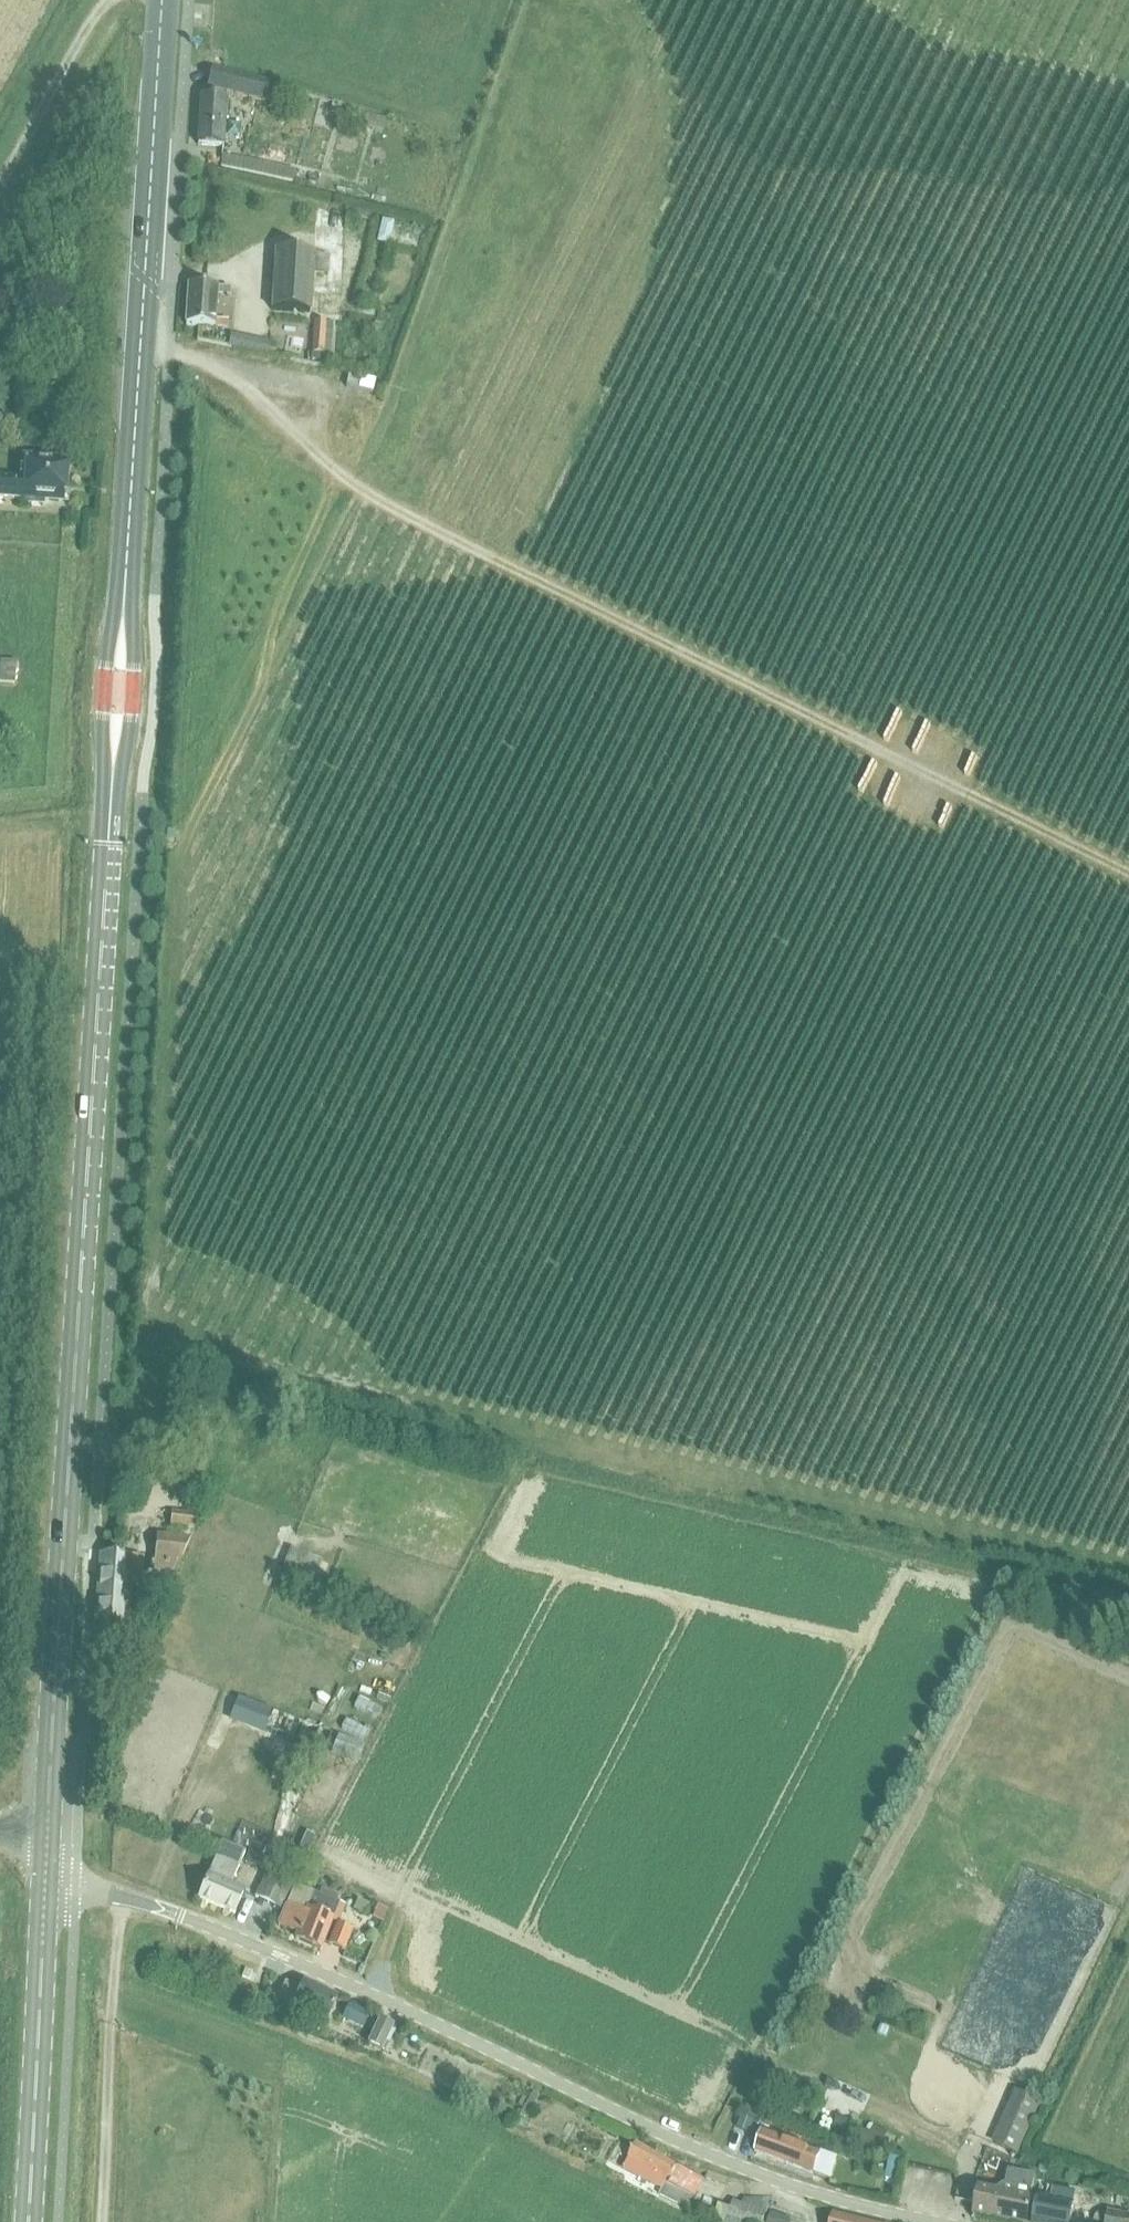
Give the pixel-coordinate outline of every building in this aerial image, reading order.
[(207,88),(266,103),(270,84),(212,69),(207,88)] [(225,142),(226,96),(203,96),(202,142),(225,142)] [(333,100),(331,108),(339,110),(341,102),(333,100)] [(367,115),(363,127),(382,132),(385,121),(367,115)] [(383,220),(378,242),(389,244),(394,222),(383,220)] [(329,256),(315,255),(277,253),(275,311),(313,313),(315,274),(328,274),(329,256)] [(226,321),(216,320),(219,295),(232,296),(233,289),(190,285),(186,323),(216,326),(226,327),(226,321)] [(328,347),(340,348),(341,313),(329,313),(328,347)] [(314,318),(312,349),(324,350),(326,319),(314,318)] [(232,335),(229,347),(241,349),(244,338),(232,335)] [(256,341),(254,352),(267,355),(269,344),(256,341)] [(384,380),(360,377),(359,387),(382,390),(384,380)] [(68,464),(25,461),(24,479),(0,477),(0,498),(43,501),(43,497),(66,499),(68,464)] [(0,667),(0,682),(14,683),(16,662),(0,661),(0,667)] [(172,1510),(170,1524),(196,1526),(201,1513),(172,1510)] [(157,1534),(154,1571),(175,1572),(192,1536),(157,1534)] [(135,1628),(141,1556),(104,1553),(98,1625),(135,1628)] [(273,1712),(271,1711),(246,1701),(239,1699),(232,1716),(253,1724),(266,1729),(268,1730),(279,1734),(325,1752),(328,1743),(331,1735),(273,1712)] [(359,1761),(366,1745),(341,1735),(335,1752),(359,1761)] [(306,1833),(297,1853),(305,1857),(314,1836),(306,1833)] [(243,1893),(231,1887),(245,1854),(222,1844),(199,1899),(235,1914),(235,1913),(243,1893)] [(280,1909),(292,1884),(268,1872),(256,1897),(280,1909)] [(340,1905),(295,1887),(278,1926),(298,1934),(296,1939),(321,1950),(340,1905)] [(387,1909),(378,1905),(372,1918),(382,1923),(387,1909)] [(355,1933),(339,1926),(330,1947),(347,1954),(355,1933)] [(328,2018),(338,1998),(303,1983),(301,1989),(286,1982),(279,1996),(328,2018)] [(259,1987),(249,1983),(246,1990),(256,1995),(259,1987)] [(349,2004),(342,2018),(363,2028),(370,2014),(349,2004)] [(368,2044),(382,2050),(394,2024),(380,2018),(368,2044)] [(1015,2106),(997,2144),(1018,2153),(1041,2102),(1036,2100),(1016,2090),(1010,2103),(1015,2106)] [(743,2116),(738,2129),(750,2133),(755,2121),(743,2116)] [(873,2125),(863,2144),(886,2157),(896,2139),(873,2125)] [(762,2134),(755,2151),(767,2156),(814,2174),(821,2155),(776,2138),(774,2137),(762,2132),(762,2134)] [(630,2158),(624,2169),(663,2189),(659,2196),(687,2211),(694,2198),(695,2198),(704,2180),(678,2167),(636,2143),(629,2158),(630,2158)] [(1050,2165),(1041,2163),(1039,2172),(1048,2174),(1050,2165)] [(977,2215),(1011,2221),(1027,2221),(1032,2200),(1031,2200),(1036,2177),(1009,2172),(1006,2185),(1005,2185),(1003,2193),(973,2187),(969,2204),(976,2205),(974,2215),(977,2216),(977,2215)] [(880,2182),(876,2194),(893,2199),(896,2186),(880,2182)] [(1076,2195),(1053,2190),(1051,2202),(1039,2200),(1034,2221),(1071,2221),(1076,2195)] [(743,2203),(734,2200),(728,2216),(744,2221),(763,2221),(766,2212),(763,2211),(768,2196),(745,2197),(743,2203)] [(768,2221),(790,2221),(791,2219),(771,2212),(768,2221)] [(1107,2221),(1128,2221),(1128,2217),(1108,2213),(1107,2221)] [(833,2221),(867,2221),(835,2214),(833,2221)]
